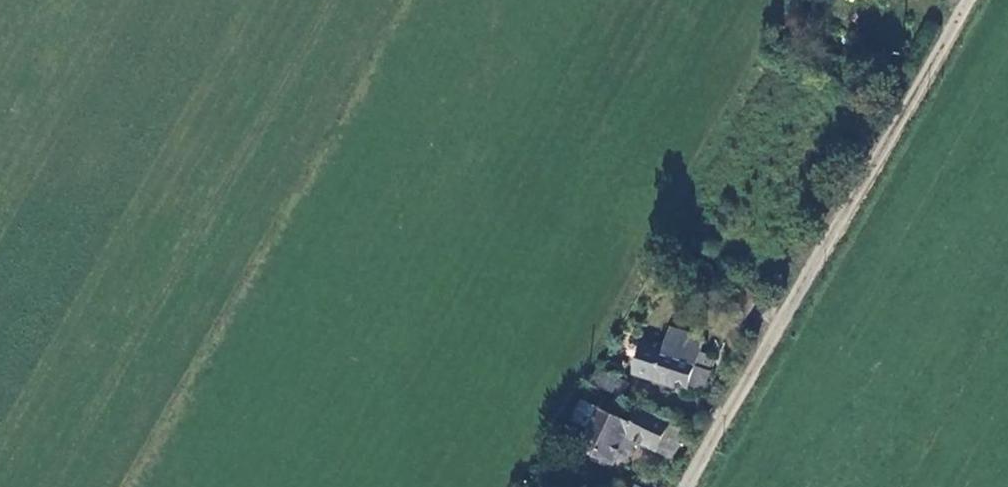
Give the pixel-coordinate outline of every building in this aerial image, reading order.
[(825,55),(818,52),(812,66),(819,68),(825,55)] [(825,55),(819,68),(833,74),(839,61),(825,55)] [(784,72),(787,62),(773,56),(769,67),(784,72)] [(672,330),(653,383),(687,395),(692,390),(706,395),(714,373),(711,372),(716,358),(702,353),(707,340),(672,330)] [(640,339),(635,356),(653,361),(658,344),(640,339)] [(591,383),(626,396),(632,384),(601,368),(591,383)] [(689,434),(639,411),(630,429),(600,413),(580,449),(614,468),(629,438),(638,442),(675,462),(689,434)] [(629,438),(614,468),(622,472),(638,442),(629,438)]
